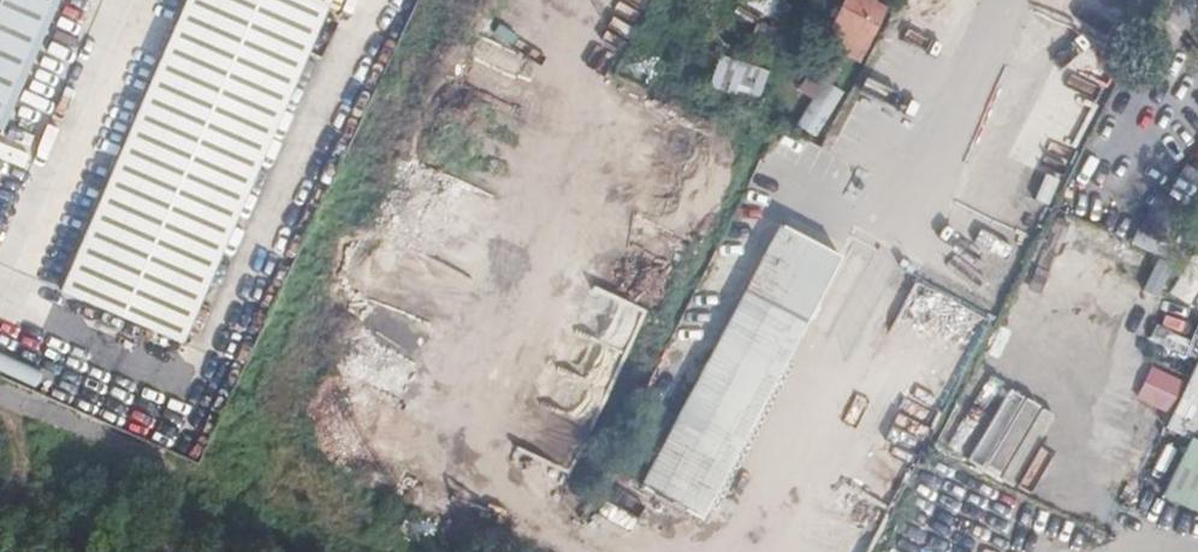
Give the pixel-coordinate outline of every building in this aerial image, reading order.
[(334,0),(190,0),(30,366),(149,419),(334,0)] [(818,37),(855,55),(882,3),(877,0),(836,0),(818,37)] [(717,57),(707,90),(756,104),(765,72),(717,57)] [(797,127),(818,137),(839,91),(807,76),(798,94),(810,100),(797,127)] [(700,518),(841,255),(779,220),(636,483),(700,518)] [(1194,438),(1165,496),(1197,513),(1197,441),(1194,438)]
